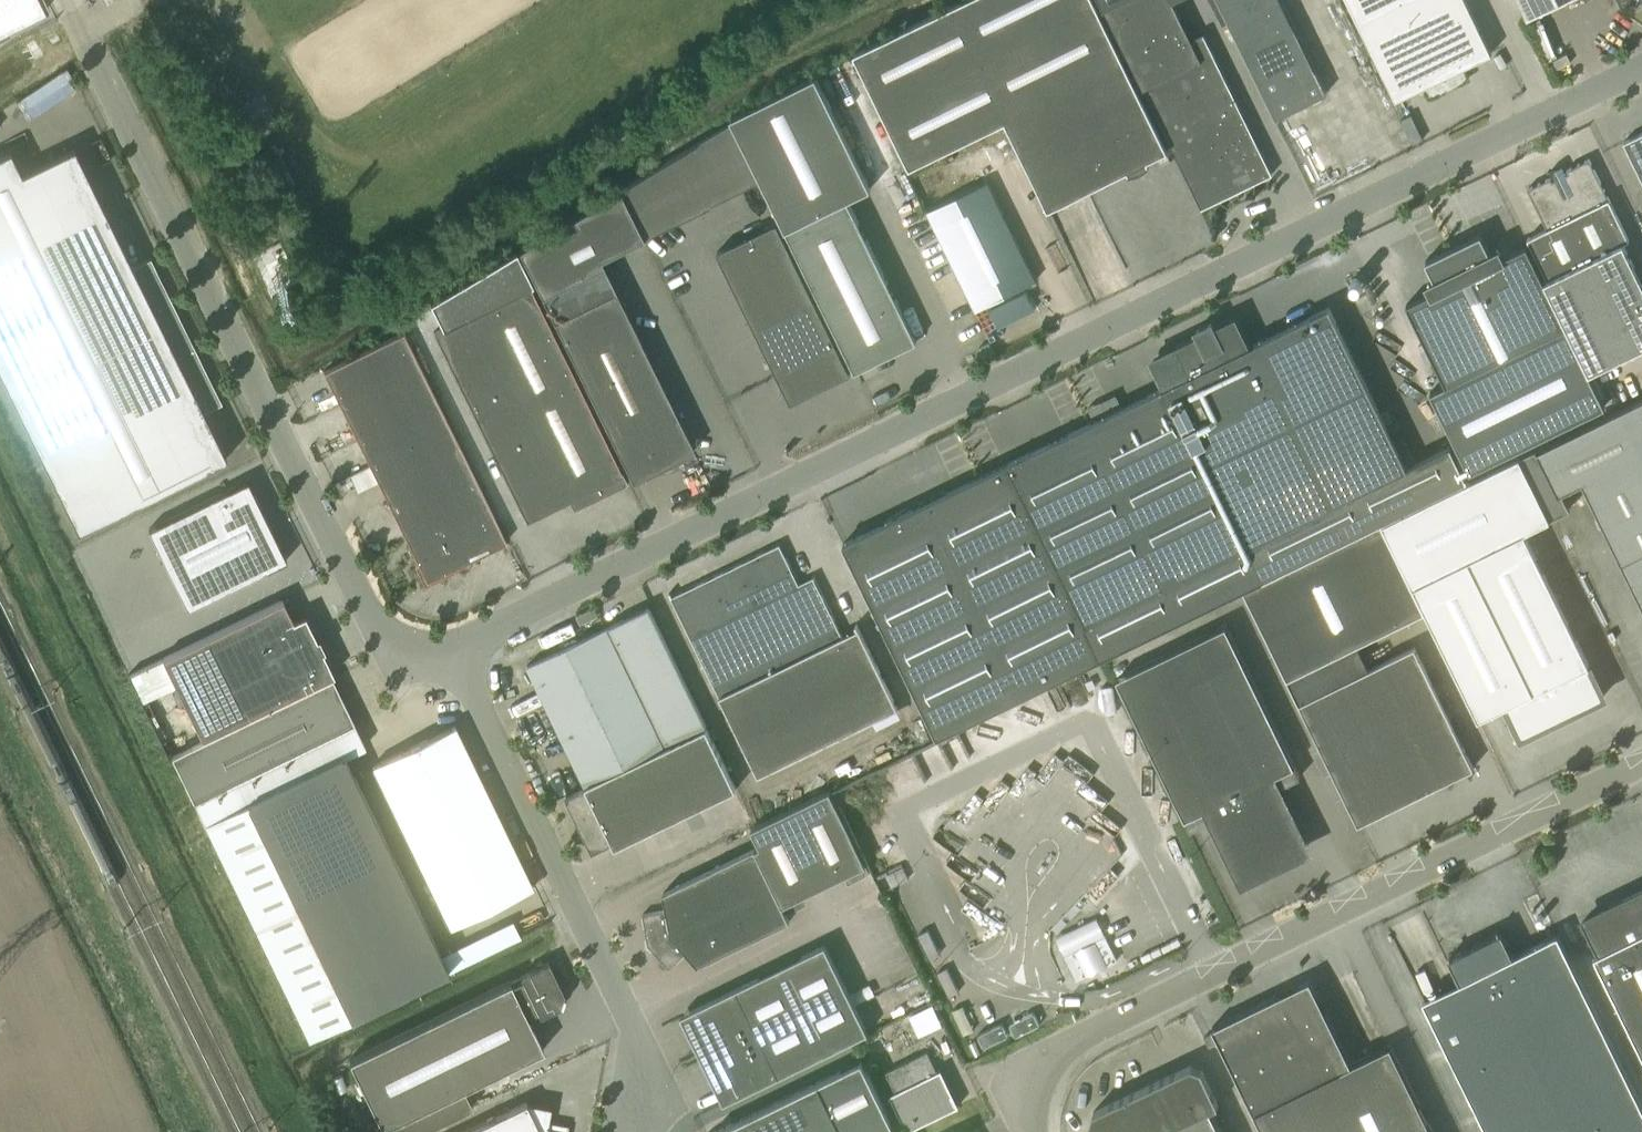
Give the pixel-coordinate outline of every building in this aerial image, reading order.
[(8,28),(7,27),(24,18),(24,19),(26,18),(26,17),(43,9),(45,8),(44,6),(40,0),(0,0),(0,32),(8,28)] [(1093,0),(962,0),(853,53),(909,168),(1005,121),(1048,209),(1167,150),(1093,0)] [(1192,188),(1201,208),(1272,174),(1203,33),(1191,39),(1172,0),(1100,0),(1192,188)] [(1279,0),(1217,0),(1275,119),(1325,94),(1279,0)] [(1356,18),(1394,0),(1347,0),(1356,18)] [(1356,18),(1385,79),(1395,99),(1423,86),(1427,94),(1433,96),(1465,81),(1467,74),(1463,67),(1491,53),(1466,0),(1394,0),(1356,18)] [(1527,20),(1567,0),(1517,0),(1527,20)] [(847,200),(870,189),(814,74),(729,116),(732,121),(761,180),(855,371),(917,341),(847,200)] [(642,238),(761,180),(732,121),(618,189),(622,198),(642,238)] [(1623,142),(1641,180),(1641,133),(1623,142)] [(0,155),(0,375),(77,532),(226,459),(214,434),(208,436),(197,414),(221,403),(150,258),(126,269),(104,224),(109,221),(73,148),(21,173),(10,150),(0,155)] [(1565,325),(1589,374),(1641,348),(1641,285),(1622,243),(1629,240),(1589,158),(1566,169),(1568,172),(1566,173),(1562,165),(1550,171),(1554,179),(1552,180),(1550,177),(1527,188),(1547,228),(1527,238),(1547,279),(1543,281),(1565,325)] [(1035,281),(987,181),(927,210),(975,310),(988,304),(990,307),(988,308),(998,327),(1035,309),(1026,290),(1024,291),(1023,287),(1035,281)] [(518,249),(540,295),(602,265),(599,259),(642,238),(622,198),(618,189),(518,249)] [(778,222),(718,251),(792,402),(851,373),(778,222)] [(1430,289),(1431,292),(1406,304),(1446,386),(1431,393),(1469,471),(1604,405),(1589,374),(1565,325),(1543,281),(1526,246),(1501,258),(1499,255),(1500,255),(1494,242),(1492,243),(1497,252),(1491,255),(1480,234),(1425,261),(1435,282),(1429,285),(1425,276),(1423,277),(1430,290),(1430,289)] [(626,483),(617,463),(513,251),(429,302),(441,327),(434,331),(525,518),(567,498),(573,509),(626,483)] [(602,265),(540,295),(582,380),(644,349),(602,265)] [(1175,345),(1177,348),(1157,357),(1170,384),(843,544),(936,736),(1466,478),(1450,446),(1406,467),(1329,307),(1250,346),(1238,321),(1237,320),(1236,319),(1234,319),(1232,318),(1230,318),(1213,327),(1211,323),(1196,330),(1198,334),(1175,345)] [(457,442),(402,332),(323,371),(377,481),(457,442)] [(984,357),(994,352),(989,341),(979,346),(984,357)] [(582,380),(622,461),(632,481),(694,450),(644,349),(582,380)] [(1641,373),(1641,353),(1600,373),(1614,404),(1627,398),(1620,383),(1641,373)] [(1537,451),(1534,446),(1518,455),(1550,517),(1569,508),(1562,493),(1581,484),(1641,607),(1641,399),(1537,451)] [(457,442),(377,481),(426,581),(506,542),(457,442)] [(1604,696),(1523,531),(1550,517),(1518,455),(1381,523),(1478,718),(1506,704),(1521,736),(1604,696)] [(215,496),(148,529),(187,609),(286,560),(253,492),(252,493),(250,488),(240,484),(235,487),(235,486),(215,496)] [(1286,678),(1421,612),(1378,524),(1243,590),(1286,678)] [(758,776),(897,708),(856,624),(855,625),(857,630),(843,637),(813,576),(799,583),(795,577),(786,557),(781,559),(777,550),(765,556),(763,552),(672,596),(670,592),(669,593),(758,776)] [(282,599),(162,658),(202,739),(333,674),(322,651),(324,650),(323,648),(320,649),(317,641),(319,640),(318,637),(316,639),(304,615),(292,620),(282,599)] [(607,626),(665,746),(706,727),(658,626),(649,606),(607,626)] [(1225,625),(1116,678),(1190,830),(1213,819),(1243,880),(1283,860),(1277,848),(1281,846),(1282,847),(1285,846),(1284,844),(1293,840),(1294,842),(1296,840),(1296,839),(1300,837),(1276,787),(1297,777),(1297,778),(1300,776),(1294,765),(1225,625)] [(607,626),(588,636),(527,665),(584,785),(665,746),(607,626)] [(1414,646),(1299,703),(1358,824),(1473,767),(1414,646)] [(312,688),(172,756),(193,803),(194,803),(308,1037),(449,971),(440,952),(345,755),(353,751),(364,746),(354,725),(332,678),(312,688)] [(450,926),(512,896),(532,886),(454,725),(372,765),(450,926)] [(615,847),(635,837),(735,788),(706,729),(605,776),(585,786),(586,786),(566,796),(592,851),(612,841),(615,847)] [(666,909),(642,914),(648,944),(668,968),(687,952),(698,965),(734,947),(790,920),(786,912),(801,905),(797,896),(848,871),(852,880),(869,872),(865,863),(855,844),(830,791),(751,829),(759,845),(755,848),(683,882),(663,892),(666,909)] [(1608,903),(1610,907),(1582,921),(1598,953),(1594,955),(1641,1054),(1641,887),(1608,903)] [(1427,1008),(1488,1131),(1641,1131),(1641,1106),(1557,933),(1512,955),(1501,931),(1448,957),(1465,990),(1427,1008)] [(1105,936),(1065,955),(1076,980),(1117,960),(1105,936)] [(689,1011),(681,1015),(724,1102),(867,1032),(825,945),(801,956),(805,964),(763,985),(759,977),(689,1011)] [(348,1059),(382,1128),(384,1131),(422,1131),(472,1107),(463,1088),(523,1059),(543,1049),(529,1020),(559,1006),(563,994),(548,962),(528,971),(348,1059)] [(1217,1038),(1263,1131),(1432,1131),(1390,1045),(1340,1069),(1309,1006),(1294,1001),(1217,1038)] [(936,1002),(912,1013),(922,1034),(946,1024),(936,1002)] [(1009,1024),(1015,1036),(1040,1024),(1034,1012),(1009,1024)] [(1008,1035),(1002,1022),(978,1034),(984,1047),(1008,1035)] [(1219,1042),(1213,1032),(1203,1037),(1209,1047),(1219,1042)] [(927,1051),(907,1061),(886,1071),(899,1099),(893,1102),(907,1130),(958,1105),(957,1103),(953,1104),(940,1078),(936,1080),(933,1074),(937,1072),(927,1051)] [(862,1060),(732,1123),(732,1122),(713,1131),(712,1131),(897,1131),(862,1060)] [(1208,1108),(1217,1104),(1210,1088),(1201,1068),(1191,1064),(1093,1111),(1089,1121),(1095,1131),(1220,1131),(1208,1108)] [(567,1131),(537,1126),(525,1102),(464,1131),(567,1131)]
